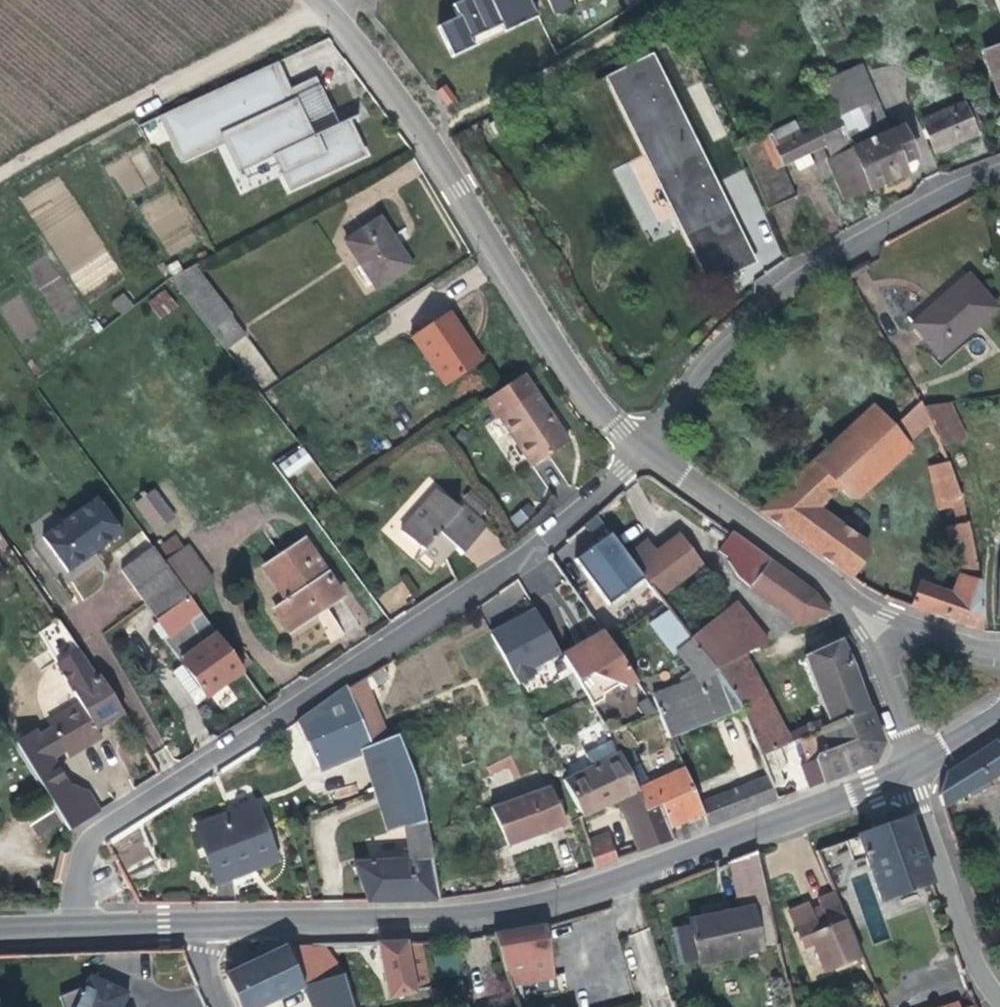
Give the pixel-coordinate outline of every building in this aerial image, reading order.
[(530,0),(466,0),(453,7),(459,18),(438,28),(451,58),(538,17),(530,0)] [(554,14),(573,6),(570,0),(548,0),(554,14)] [(644,0),(624,0),(629,10),(644,0)] [(977,60),(994,99),(999,97),(999,50),(977,60)] [(720,220),(728,216),(652,57),(612,76),(713,286),(744,270),(720,220)] [(833,122),(866,193),(902,176),(898,166),(911,160),(897,127),(885,133),(877,115),(859,122),(847,97),(865,89),(855,66),(818,82),(833,122)] [(265,69),(159,118),(179,161),(223,141),(239,174),(271,158),(287,191),(363,156),(346,123),(322,135),(326,143),(320,146),(316,138),(311,141),(305,129),(326,118),(310,86),(279,100),(265,69)] [(445,85),(436,92),(447,106),(455,100),(445,85)] [(859,122),(877,115),(865,89),(847,97),(859,122)] [(929,126),(940,157),(978,144),(966,113),(929,126)] [(843,203),(866,193),(833,122),(798,138),(791,125),(755,142),(769,171),(778,167),(789,161),(805,154),(821,147),(828,161),(826,162),(843,203)] [(322,135),(316,138),(320,146),(326,143),(322,135)] [(809,160),(805,154),(789,161),(793,168),(809,160)] [(625,165),(613,171),(644,231),(657,224),(625,165)] [(769,171),(750,179),(756,193),(784,181),(778,167),(769,171)] [(744,170),(723,179),(733,200),(753,191),(744,170)] [(756,193),(764,212),(793,199),(784,181),(756,193)] [(753,266),(728,216),(720,220),(744,270),(753,266)] [(344,243),(374,289),(404,269),(386,242),(388,239),(377,223),(344,243)] [(174,276),(219,351),(244,336),(199,261),(174,276)] [(959,281),(910,327),(938,357),(977,322),(990,310),(962,279),(959,281)] [(160,319),(178,306),(164,287),(146,301),(160,319)] [(409,338),(442,388),(475,366),(458,338),(462,335),(448,313),(409,338)] [(458,338),(475,366),(480,363),(462,335),(458,338)] [(527,393),(517,378),(482,402),(493,420),(496,418),(528,468),(563,445),(529,394),(527,393)] [(868,407),(742,502),(849,577),(865,556),(865,546),(815,508),(837,487),(847,497),(854,497),(907,450),(900,443),(927,422),(919,408),(917,404),(890,431),(868,407)] [(943,404),(919,408),(927,422),(940,448),(960,439),(943,404)] [(303,446),(276,462),(285,477),(312,461),(303,446)] [(927,466),(934,501),(961,497),(960,493),(958,493),(947,464),(927,466)] [(128,503),(150,531),(165,519),(144,491),(128,503)] [(399,533),(419,551),(437,567),(450,551),(457,543),(465,550),(483,530),(458,507),(454,511),(435,494),(399,533)] [(951,507),(955,526),(966,524),(961,497),(934,501),(937,510),(951,507)] [(37,545),(62,576),(114,535),(89,503),(37,545)] [(917,583),(909,607),(980,631),(977,580),(966,524),(955,526),(946,528),(957,575),(951,593),(917,583)] [(569,562),(603,606),(639,580),(632,570),(606,533),(569,562)] [(114,572),(139,605),(170,581),(157,564),(134,534),(122,544),(132,557),(114,572)] [(810,594),(729,536),(718,552),(727,560),(725,563),(736,580),(797,625),(824,613),(810,594)] [(673,539),(632,570),(639,580),(644,586),(654,599),(696,569),(673,539)] [(458,558),(465,550),(457,543),(450,551),(458,558)] [(293,544),(259,569),(277,597),(250,617),(268,644),(295,624),(291,619),(314,602),(317,606),(330,596),(293,544)] [(170,581),(182,597),(205,579),(181,546),(157,564),(170,581)] [(437,567),(419,551),(411,561),(428,576),(437,567)] [(644,586),(639,580),(603,606),(608,612),(644,586)] [(202,699),(237,670),(182,597),(170,581),(139,605),(165,639),(159,643),(177,666),(194,688),(202,699)] [(738,654),(763,642),(734,603),(683,638),(685,640),(709,668),(738,654)] [(317,614),(331,640),(343,634),(329,608),(317,614)] [(556,655),(531,612),(488,637),(516,688),(532,678),(528,672),(556,655)] [(90,731),(118,714),(94,678),(91,679),(53,622),(34,635),(78,705),(46,725),(48,728),(63,752),(66,758),(95,738),(90,731)] [(558,659),(587,708),(598,702),(599,696),(615,687),(620,689),(631,682),(598,635),(589,641),(589,646),(579,652),(573,650),(558,659)] [(576,648),(573,650),(579,652),(589,646),(589,641),(585,644),(580,636),(572,641),(576,648)] [(650,699),(667,737),(735,705),(709,668),(685,640),(671,652),(687,671),(694,680),(677,687),(650,699)] [(846,659),(838,642),(802,660),(825,719),(829,728),(866,712),(846,659)] [(782,737),(738,654),(709,668),(735,705),(756,758),(787,745),(782,737)] [(197,701),(202,699),(194,688),(177,666),(167,675),(183,696),(188,702),(197,701)] [(378,669),(344,692),(354,713),(371,706),(365,691),(384,682),(384,678),(378,669)] [(694,680),(687,671),(674,681),(677,687),(694,680)] [(420,819),(410,778),(394,736),(385,740),(369,746),(354,713),(344,692),(342,688),(292,722),(315,772),(364,752),(376,790),(388,830),(403,827),(409,861),(350,864),(365,901),(435,901),(420,819)] [(369,746),(385,740),(371,706),(354,713),(369,746)] [(878,745),(866,712),(829,728),(818,732),(826,751),(812,757),(813,760),(799,766),(789,744),(787,745),(756,758),(763,778),(772,802),(780,799),(776,788),(781,786),(776,773),(781,771),(786,780),(799,775),(805,790),(870,765),(878,745)] [(829,728),(825,719),(782,737),(787,745),(789,744),(818,732),(829,728)] [(35,736),(50,760),(63,752),(48,728),(35,736)] [(66,833),(97,813),(83,793),(66,786),(50,760),(35,736),(32,732),(12,745),(45,799),(60,824),(66,833)] [(941,773),(933,798),(937,810),(999,772),(999,736),(941,773)] [(580,752),(588,767),(611,757),(604,741),(580,752)] [(658,806),(668,829),(702,816),(696,804),(682,772),(645,786),(626,753),(616,758),(643,812),(658,806)] [(588,767),(560,780),(578,820),(615,804),(637,852),(673,839),(668,829),(658,806),(643,812),(616,758),(615,755),(611,757),(588,767)] [(506,758),(482,767),(485,775),(504,767),(510,781),(516,779),(506,758)] [(748,811),(772,802),(763,778),(738,788),(748,811)] [(488,808),(504,848),(563,826),(545,787),(488,808)] [(702,816),(707,827),(748,811),(738,788),(696,804),(702,816)] [(37,838),(60,824),(45,799),(21,813),(37,838)] [(254,801),(193,822),(213,878),(275,857),(254,801)] [(876,903),(927,886),(904,819),(840,843),(848,864),(861,860),(876,903)] [(583,844),(590,868),(614,860),(606,836),(583,844)] [(775,942),(753,851),(724,862),(736,909),(686,921),(687,925),(696,960),(697,964),(758,950),(758,945),(775,942)] [(820,974),(856,959),(829,897),(814,903),(817,910),(808,915),(804,906),(786,914),(800,950),(809,947),(820,974)] [(696,960),(687,925),(668,929),(677,966),(696,960)] [(487,936),(503,1004),(511,1002),(509,989),(551,979),(540,926),(487,936)] [(409,991),(425,987),(417,943),(372,944),(382,999),(407,994),(409,991)] [(234,1006),(260,1006),(298,988),(296,985),(282,948),(281,946),(219,975),(234,1006)] [(306,954),(324,954),(319,946),(306,947),(306,954)] [(282,948),(296,985),(338,973),(324,954),(306,954),(306,947),(282,948)] [(346,1000),(339,975),(316,980),(324,1006),(348,1006),(346,1000)] [(77,1006),(124,1006),(129,998),(91,980),(86,989),(77,1006)] [(62,1006),(77,1006),(86,989),(60,1000),(62,1006)]
